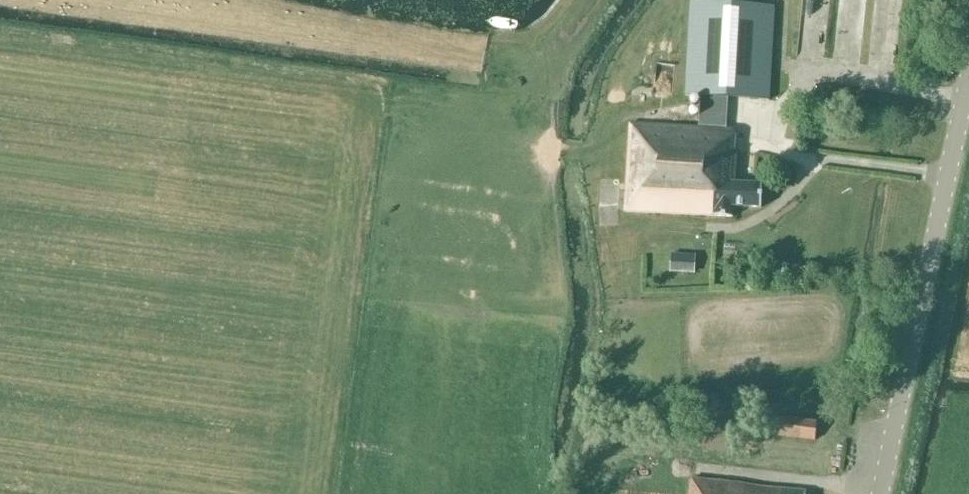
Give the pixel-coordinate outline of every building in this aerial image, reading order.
[(700,130),(727,130),(729,98),(770,101),(775,7),(693,2),(687,95),(702,96),(700,130)] [(761,208),(762,184),(734,183),(736,151),(733,151),(735,131),(727,130),(700,130),(634,126),(628,213),(732,217),(733,206),(761,208)] [(688,267),(688,248),(665,248),(665,267),(688,267)] [(808,433),(808,415),(770,414),(769,432),(808,433)] [(693,480),(691,493),(806,493),(806,492),(693,480)]
